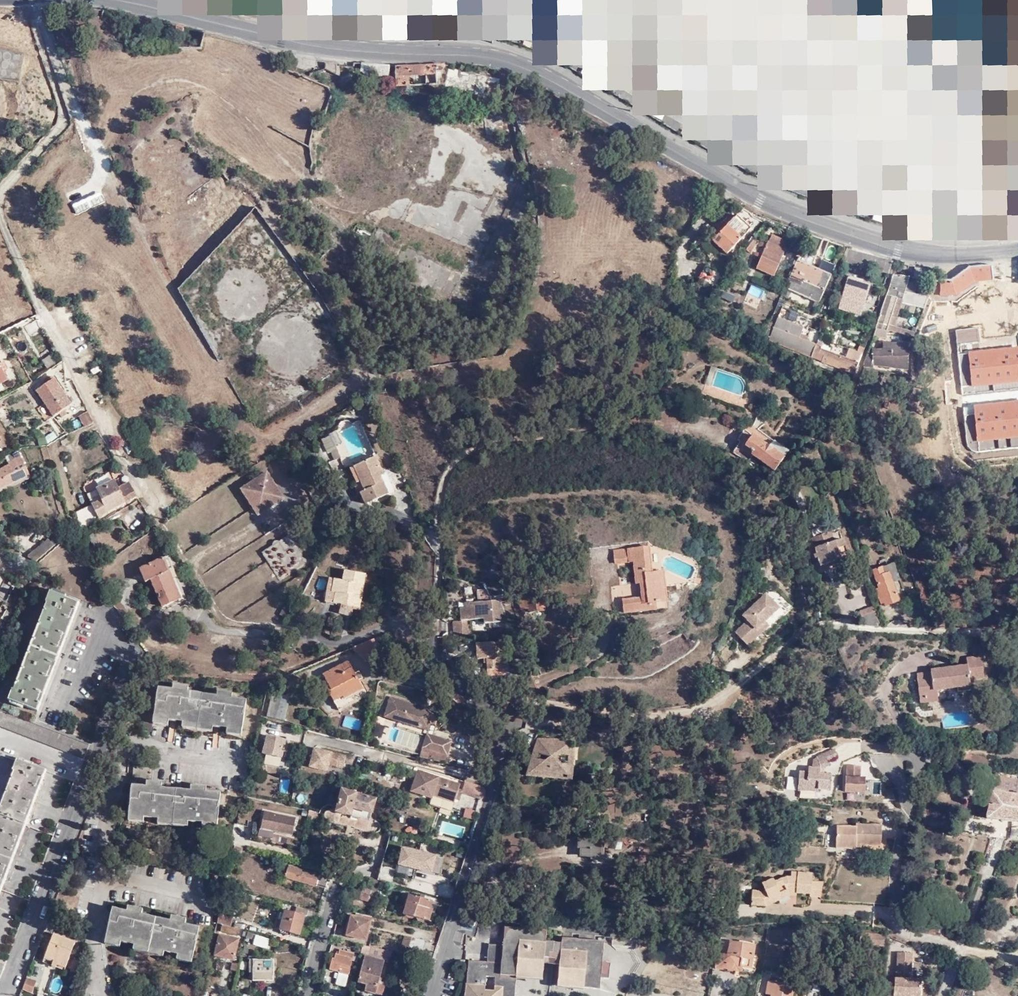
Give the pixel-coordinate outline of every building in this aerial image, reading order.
[(19,81),(23,56),(0,52),(0,79),(19,81)] [(442,65),(418,67),(415,68),(395,70),(396,85),(436,84),(436,71),(442,71),(442,65)] [(338,66),(325,66),(326,70),(338,74),(338,66)] [(390,69),(359,66),(358,75),(371,83),(389,84),(390,69)] [(717,240),(715,242),(729,254),(752,229),(739,217),(724,233),(719,228),(712,236),(717,240)] [(774,235),(770,242),(781,246),(784,239),(774,235)] [(752,243),(749,248),(754,252),(762,241),(756,237),(752,243)] [(770,242),(758,270),(776,277),(787,249),(781,246),(770,242)] [(861,252),(851,248),(845,262),(858,265),(860,258),(861,252)] [(871,255),(861,252),(860,258),(858,265),(867,268),(871,255)] [(883,259),(871,255),(867,268),(880,272),(883,259)] [(789,287),(821,302),(833,274),(802,259),(789,287)] [(888,260),(883,259),(880,272),(888,275),(893,261),(888,260)] [(952,275),(934,275),(932,279),(928,290),(957,291),(976,279),(989,276),(995,275),(995,260),(970,262),(952,275)] [(912,272),(931,276),(933,269),(913,266),(912,272)] [(717,272),(708,268),(700,282),(717,291),(724,275),(717,272)] [(909,278),(893,275),(886,296),(903,301),(925,307),(928,297),(915,293),(906,290),(908,283),(909,278)] [(864,315),(874,285),(851,278),(841,307),(864,315)] [(917,285),(908,283),(906,290),(915,293),(917,285)] [(897,318),(903,301),(886,296),(876,328),(887,331),(888,331),(914,338),(916,333),(894,326),(897,318)] [(770,339),(812,355),(817,342),(801,336),(808,316),(784,306),(770,339)] [(37,321),(26,326),(31,336),(42,330),(37,321)] [(887,331),(876,328),(873,335),(885,338),(887,331)] [(823,345),(817,342),(812,355),(825,360),(825,362),(855,374),(859,363),(858,362),(862,353),(850,349),(846,357),(823,348),(823,345)] [(908,372),(909,347),(883,346),(883,350),(873,349),(868,351),(863,365),(866,372),(870,372),(871,369),(908,372)] [(974,386),(1017,382),(1017,348),(991,351),(970,353),(974,386)] [(44,362),(49,370),(57,366),(52,358),(44,362)] [(9,380),(10,380),(6,372),(2,365),(0,361),(0,385),(9,380)] [(6,362),(2,365),(6,372),(10,370),(6,362)] [(0,385),(0,393),(12,387),(9,380),(0,385)] [(56,380),(37,391),(54,417),(60,413),(65,410),(72,406),(56,380)] [(976,405),(974,406),(965,408),(968,440),(970,447),(973,450),(977,452),(983,453),(1017,449),(1017,402),(976,405)] [(94,425),(89,412),(80,417),(86,428),(94,425)] [(340,431),(332,435),(338,447),(345,444),(340,431)] [(743,446),(750,435),(744,431),(738,441),(740,442),(732,454),(747,463),(753,454),(754,452),(743,446)] [(776,469),(784,456),(768,446),(750,435),(743,446),(754,452),(753,454),(776,469)] [(768,446),(784,456),(789,449),(773,439),(768,446)] [(71,442),(63,446),(68,455),(76,452),(71,442)] [(340,450),(334,453),(338,461),(344,458),(340,450)] [(9,460),(11,465),(0,470),(0,488),(30,474),(21,454),(20,452),(8,456),(9,460)] [(385,477),(388,475),(379,456),(357,467),(368,490),(364,492),(369,505),(393,493),(385,477)] [(270,473),(245,490),(261,515),(287,498),(270,473)] [(389,474),(388,475),(385,477),(393,493),(398,490),(389,474)] [(105,512),(137,497),(131,483),(122,487),(117,480),(98,489),(100,495),(91,500),(93,506),(78,513),(85,528),(88,527),(105,512)] [(134,523),(148,513),(141,504),(127,514),(134,523)] [(830,534),(811,541),(821,567),(833,563),(835,567),(850,561),(843,541),(834,544),(830,534)] [(293,535),(265,553),(283,581),(311,563),(293,535)] [(46,549),(49,542),(48,541),(44,536),(22,553),(20,554),(31,559),(33,558),(43,550),(46,549)] [(650,548),(615,551),(616,563),(633,561),(635,584),(641,583),(642,598),(623,600),(624,613),(668,608),(665,573),(652,574),(650,548)] [(171,557),(166,559),(183,600),(189,598),(171,557)] [(166,559),(141,569),(147,584),(154,581),(166,607),(183,600),(173,576),(166,559)] [(887,605),(900,600),(893,582),(901,579),(894,563),(873,571),(880,588),(876,590),(882,604),(886,603),(887,605)] [(349,579),(333,576),(328,599),(344,602),(362,606),(363,606),(370,573),(350,570),(349,579)] [(893,582),(900,600),(908,598),(901,579),(893,582)] [(486,590),(478,591),(479,599),(486,599),(486,590)] [(82,603),(52,591),(9,698),(38,709),(82,603)] [(748,621),(735,633),(747,646),(769,625),(765,622),(779,608),(766,594),(743,616),(748,621)] [(542,595),(527,597),(529,612),(544,611),(542,595)] [(486,624),(511,623),(503,601),(475,603),(475,608),(468,608),(464,608),(463,617),(472,617),(473,620),(486,620),(486,624)] [(362,606),(344,602),(342,612),(354,614),(355,608),(362,609),(362,606)] [(279,612),(287,618),(292,609),(284,603),(279,612)] [(866,624),(866,625),(880,625),(880,624),(875,605),(862,608),(866,624)] [(473,622),(455,622),(455,637),(472,637),(473,622)] [(381,652),(375,638),(353,647),(363,659),(381,652)] [(507,645),(480,644),(479,659),(488,659),(489,670),(506,671),(507,645)] [(983,678),(980,658),(965,659),(966,667),(929,670),(929,672),(930,676),(916,677),(918,703),(919,703),(924,702),(923,691),(935,690),(955,688),(956,692),(969,690),(968,680),(983,678)] [(349,660),(322,674),(331,692),(328,693),(332,701),(342,695),(343,698),(363,689),(349,660)] [(246,701),(158,687),(153,717),(241,732),(246,701)] [(923,691),(924,702),(935,701),(935,690),(923,691)] [(289,697),(275,694),(269,718),(284,721),(289,697)] [(433,713),(437,715),(439,708),(426,704),(425,708),(390,696),(383,716),(392,719),(394,716),(420,724),(419,728),(427,730),(429,722),(433,713)] [(347,715),(343,726),(358,731),(362,721),(347,715)] [(392,719),(419,728),(420,724),(394,716),(392,719)] [(150,721),(143,720),(141,728),(149,729),(150,721)] [(266,733),(261,752),(281,757),(286,738),(266,733)] [(419,758),(446,764),(452,742),(427,734),(419,758)] [(572,780),(575,740),(538,739),(527,776),(572,780)] [(313,745),(308,765),(327,770),(329,764),(342,767),(346,753),(313,745)] [(818,765),(819,768),(823,768),(839,760),(838,757),(834,751),(818,759),(820,761),(816,762),(818,765)] [(959,755),(942,753),(940,761),(958,764),(959,755)] [(972,765),(990,767),(990,763),(986,759),(973,757),(972,765)] [(16,759),(0,802),(0,888),(45,770),(16,759)] [(862,770),(848,769),(846,795),(864,796),(865,783),(861,782),(862,770)] [(455,799),(459,788),(460,783),(419,770),(411,792),(432,799),(433,795),(435,791),(455,799)] [(829,793),(831,778),(822,777),(822,772),(811,770),(810,776),(801,775),(799,793),(819,796),(820,792),(829,793)] [(142,783),(126,780),(124,794),(122,813),(213,824),(216,804),(218,793),(202,791),(202,786),(187,784),(186,789),(157,785),(158,779),(143,778),(142,783)] [(995,779),(993,792),(1017,795),(1017,781),(995,779)] [(372,819),(376,798),(377,797),(359,793),(359,790),(355,788),(353,792),(345,789),(339,810),(372,819)] [(454,803),(455,799),(435,791),(433,795),(454,803)] [(993,792),(988,818),(1010,821),(1017,822),(1017,795),(993,792)] [(465,809),(463,818),(474,821),(477,813),(465,809)] [(264,810),(260,827),(291,834),(295,816),(264,810)] [(856,831),(838,829),(836,852),(855,853),(856,848),(879,849),(880,830),(856,828),(856,831)] [(599,835),(580,834),(578,849),(581,849),(581,858),(598,858),(599,835)] [(242,846),(237,845),(233,859),(242,861),(246,847),(242,846)] [(401,847),(395,867),(431,876),(436,856),(401,847)] [(455,849),(453,849),(450,863),(460,866),(464,851),(455,849)] [(317,886),(321,875),(283,863),(279,874),(317,886)] [(328,877),(321,875),(317,886),(326,889),(329,879),(328,877)] [(811,900),(822,901),(824,887),(812,886),(812,878),(793,876),(791,881),(788,880),(776,884),(775,881),(763,885),(765,893),(761,894),(753,894),(751,909),(767,909),(770,902),(788,896),(790,901),(799,899),(799,896),(811,897),(811,900)] [(381,892),(383,881),(367,877),(365,888),(381,892)] [(486,882),(470,877),(467,885),(485,890),(486,882)] [(381,892),(365,888),(362,900),(370,902),(371,900),(377,902),(381,892)] [(438,902),(409,894),(404,915),(433,923),(438,902)] [(767,910),(790,901),(788,896),(770,902),(767,909),(767,910)] [(676,903),(662,902),(662,911),(676,911),(676,903)] [(198,926),(112,905),(104,937),(190,957),(198,926)] [(235,908),(222,905),(218,922),(231,926),(235,908)] [(297,908),(295,914),(304,916),(306,910),(297,908)] [(295,914),(285,911),(280,930),(299,936),(306,917),(304,916),(295,914)] [(372,921),(353,916),(348,937),(367,941),(372,921)] [(51,938),(45,956),(57,961),(56,964),(66,968),(75,943),(55,935),(57,932),(59,925),(46,922),(41,935),(51,938)] [(218,922),(216,929),(238,935),(240,929),(231,926),(218,922)] [(67,927),(59,925),(57,932),(65,934),(67,927)] [(515,980),(541,982),(542,964),(559,966),(557,987),(573,989),(572,991),(582,992),(582,990),(599,991),(600,979),(608,980),(609,964),(601,963),(603,942),(561,938),(561,944),(545,942),(546,930),(504,926),(501,947),(487,946),(486,956),(490,956),(488,964),(485,964),(467,961),(464,995),(513,995),(515,980)] [(240,939),(221,935),(216,954),(236,960),(240,939)] [(855,942),(867,943),(868,935),(855,935),(855,942)] [(881,935),(868,935),(867,943),(881,943),(881,935)] [(252,945),(266,949),(269,939),(254,936),(252,945)] [(398,955),(406,957),(411,939),(402,937),(398,955)] [(411,939),(406,957),(418,960),(420,961),(425,943),(411,939)] [(719,952),(716,967),(742,972),(744,966),(752,968),(756,945),(731,940),(728,954),(719,952)] [(392,953),(363,946),(361,953),(386,959),(387,956),(391,957),(392,953)] [(361,955),(343,950),(341,956),(337,955),(335,960),(333,961),(330,970),(341,973),(338,984),(347,987),(351,975),(354,976),(356,970),(352,969),(355,960),(359,961),(361,955)] [(912,979),(912,952),(894,952),(894,979),(912,979)] [(57,961),(45,956),(43,962),(55,967),(56,964),(57,961)] [(274,960),(254,959),(253,980),(273,980),(274,960)] [(375,995),(379,983),(380,979),(384,964),(364,959),(358,983),(366,986),(364,993),(375,995)] [(34,994),(38,981),(28,978),(24,990),(34,994)] [(794,985),(769,980),(767,989),(772,990),(771,995),(792,995),(794,985)] [(919,980),(891,980),(892,995),(919,995),(919,980)]
